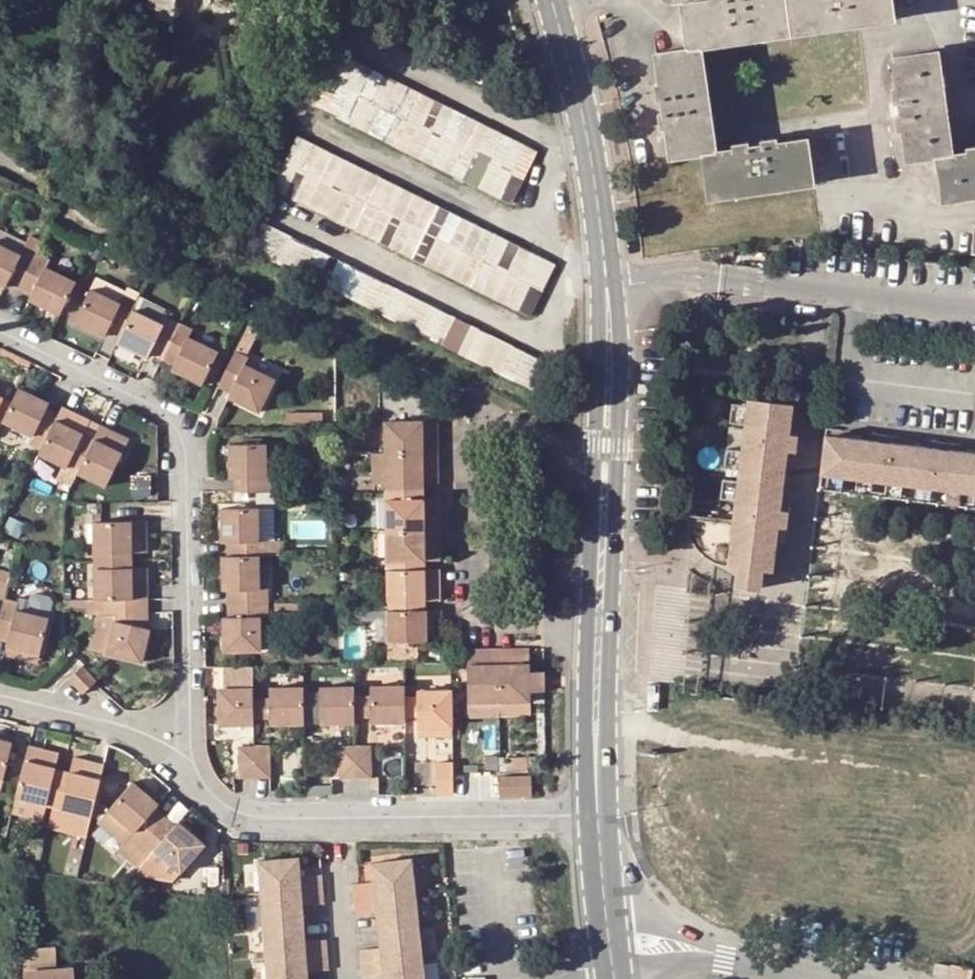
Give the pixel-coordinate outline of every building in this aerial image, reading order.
[(147,15),(173,20),(176,0),(150,0),(147,15)] [(682,3),(688,48),(657,52),(661,82),(655,83),(656,90),(661,90),(664,110),(659,110),(660,118),(665,118),(670,157),(704,152),(710,198),(814,183),(807,138),(770,143),(769,137),(760,139),(761,144),(749,146),(748,140),(740,141),(741,146),(715,151),(701,46),(894,19),(891,0),(705,0),(682,3)] [(972,144),(973,151),(952,154),(937,50),(926,52),(893,56),(898,93),(892,94),(893,103),(899,102),(901,116),(895,117),(896,124),(902,123),(908,160),(936,155),(943,201),(974,197),(974,144),(972,144)] [(338,54),(314,106),(510,202),(536,151),(338,54)] [(298,138),(272,189),(530,316),(555,264),(298,138)] [(548,397),(562,369),(257,221),(244,247),(548,397)] [(2,288),(4,284),(8,277),(21,284),(36,256),(44,239),(31,233),(28,240),(0,227),(0,286),(2,288)] [(35,290),(31,297),(29,301),(58,315),(74,285),(44,270),(48,261),(36,256),(21,284),(35,290)] [(89,292),(117,306),(122,296),(126,288),(98,274),(89,292)] [(21,284),(8,277),(4,284),(18,291),(21,284)] [(18,291),(31,297),(35,290),(21,284),(18,291)] [(135,303),(122,296),(117,306),(89,292),(73,323),(102,336),(105,332),(107,326),(120,332),(131,312),(135,303)] [(159,326),(164,318),(169,308),(140,294),(135,303),(131,312),(159,326)] [(178,326),(164,318),(159,326),(131,312),(120,332),(118,337),(115,343),(145,357),(146,354),(150,347),(164,355),(178,326)] [(173,371),(195,381),(208,388),(223,358),(192,342),(188,341),(191,332),(178,326),(164,355),(178,362),(175,369),(173,371)] [(150,347),(146,354),(160,361),(164,355),(150,347)] [(232,390),(230,395),(228,398),(260,414),(275,384),(245,368),(248,361),(234,353),(219,383),(232,390)] [(164,355),(160,361),(175,369),(178,362),(164,355)] [(217,388),(230,395),(232,390),(219,383),(217,388)] [(54,419),(41,413),(45,405),(47,401),(17,387),(10,403),(2,421),(29,434),(25,442),(40,449),(54,419)] [(779,573),(785,523),(776,522),(778,507),(787,508),(793,458),(784,456),(785,441),(794,442),(798,399),(754,394),(753,398),(751,417),(749,438),(748,448),(745,467),(745,473),(744,478),(743,498),(739,517),(683,511),(684,520),(689,534),(692,538),(696,543),(701,547),(705,551),(710,555),(716,558),(721,561),(727,564),(732,566),(734,566),(744,568),(765,571),(779,573)] [(735,416),(751,417),(753,398),(737,396),(735,416)] [(2,421),(10,403),(0,399),(0,420),(2,421)] [(88,450),(76,444),(83,429),(88,417),(61,404),(58,411),(54,419),(40,449),(37,454),(62,465),(56,478),(71,485),(77,472),(88,450)] [(54,419),(58,411),(45,405),(41,413),(54,419)] [(323,419),(323,411),(288,411),(288,419),(323,419)] [(381,420),(383,450),(435,448),(435,420),(381,420)] [(88,450),(77,472),(104,485),(128,437),(101,423),(96,434),(88,450)] [(874,428),(873,435),(872,446),(887,448),(889,437),(890,430),(874,428)] [(88,450),(96,434),(83,429),(76,444),(88,450)] [(974,458),(974,452),(974,448),(939,443),(938,453),(924,452),(925,442),(889,437),(887,448),(872,446),(873,435),(831,430),(830,429),(825,471),(974,489),(974,458)] [(785,441),(784,456),(793,458),(801,458),(803,444),(794,442),(785,441)] [(939,443),(925,442),(924,452),(938,453),(939,443)] [(229,477),(235,476),(240,476),(241,490),(294,489),(293,473),(284,473),(283,443),(229,444),(229,477)] [(728,465),(745,467),(748,448),(730,446),(728,465)] [(384,482),(420,480),(436,480),(435,448),(383,450),(371,450),(371,482),(384,482)] [(825,471),(823,487),(974,504),(974,489),(825,471)] [(150,474),(134,474),(134,493),(150,493),(150,474)] [(725,495),(743,498),(744,478),(727,476),(725,495)] [(420,480),(384,482),(384,490),(421,489),(420,480)] [(384,500),(421,499),(421,489),(384,490),(384,500)] [(421,499),(384,500),(385,528),(437,527),(437,498),(421,499)] [(221,505),(223,540),(228,540),(235,541),(234,554),(259,553),(268,553),(268,540),(259,540),(258,505),(221,505)] [(778,507),(776,522),(785,523),(794,524),(795,509),(787,508),(778,507)] [(147,551),(146,520),(93,522),(94,551),(147,551)] [(385,528),(385,559),(422,558),(438,558),(437,527),(385,528)] [(228,554),(227,554),(222,555),(223,588),(229,588),(236,588),(236,603),(270,602),(270,587),(260,588),(259,553),(234,554),(228,554)] [(422,558),(385,559),(385,568),(422,567),(422,558)] [(135,597),(148,596),(146,566),(95,566),(96,598),(135,597)] [(386,600),(423,599),(439,599),(438,566),(422,567),(385,568),(386,600)] [(6,599),(13,571),(0,568),(0,623),(6,599)] [(765,571),(744,568),(742,586),(763,589),(765,571)] [(118,613),(116,620),(147,627),(148,596),(135,597),(135,612),(118,613)] [(20,603),(18,610),(48,616),(50,603),(48,600),(34,597),(31,599),(29,606),(20,603)] [(86,606),(88,614),(96,613),(118,613),(135,612),(135,597),(96,598),(65,599),(65,607),(86,606)] [(10,645),(42,652),(51,617),(48,616),(18,610),(20,603),(6,599),(0,623),(0,629),(13,632),(11,639),(10,645)] [(423,599),(386,600),(387,609),(423,608),(423,599)] [(237,619),(230,619),(223,620),(225,652),(262,652),(261,618),(270,618),(270,602),(236,603),(237,619)] [(229,603),(230,619),(237,619),(236,603),(229,603)] [(440,641),(439,608),(423,608),(387,609),(387,642),(417,641),(440,641)] [(88,649),(108,654),(116,620),(118,613),(96,613),(88,649)] [(147,627),(116,620),(108,654),(142,663),(151,629),(147,627)] [(11,639),(13,632),(0,629),(0,636),(11,639)] [(417,655),(417,641),(387,642),(388,656),(417,655)] [(40,662),(42,652),(10,645),(8,653),(40,662)] [(528,691),(527,667),(527,647),(467,649),(468,708),(497,707),(497,719),(529,719),(528,691)] [(254,699),(253,665),(224,665),(224,691),(219,691),(220,728),(255,727),(254,717),(254,699)] [(541,690),(540,666),(527,667),(528,691),(541,690)] [(94,682),(80,668),(69,679),(84,693),(94,682)] [(368,697),(369,714),(370,724),(403,724),(403,717),(402,699),(402,687),(368,688),(368,697)] [(271,699),(271,717),(271,726),(305,725),(305,715),(305,699),(305,689),(271,690),(271,699)] [(355,689),(319,689),(318,699),(318,715),(319,725),(355,724),(355,714),(355,698),(355,689)] [(415,691),(415,699),(415,717),(415,727),(450,727),(450,690),(415,691)] [(369,714),(368,697),(355,698),(355,714),(369,714)] [(271,717),(271,699),(254,699),(254,717),(271,717)] [(305,699),(305,715),(318,715),(318,699),(305,699)] [(402,699),(403,717),(415,717),(415,699),(402,699)] [(450,738),(450,727),(415,727),(415,739),(450,738)] [(6,777),(14,742),(0,739),(0,776),(6,777)] [(29,746),(16,798),(47,805),(56,771),(59,754),(29,746)] [(339,748),(340,780),(356,779),(355,748),(339,748)] [(355,748),(356,779),(371,779),(370,748),(355,748)] [(240,750),(240,780),(256,780),(255,750),(240,750)] [(255,750),(256,780),(272,780),(272,750),(255,750)] [(105,764),(74,757),(70,774),(63,809),(54,807),(51,822),(89,831),(105,764)] [(525,759),(507,759),(507,770),(525,770),(525,759)] [(451,762),(434,763),(435,793),(452,792),(451,772),(451,762)] [(56,771),(47,805),(54,807),(63,773),(56,771)] [(54,807),(63,809),(70,774),(63,773),(54,807)] [(498,777),(498,791),(508,791),(508,798),(530,797),(529,776),(498,777)] [(130,859),(140,847),(151,855),(156,848),(182,869),(203,843),(177,822),(174,826),(170,832),(160,823),(149,814),(154,808),(157,805),(131,783),(99,823),(125,845),(119,851),(130,859)] [(44,819),(47,805),(16,798),(13,812),(44,819)] [(165,817),(154,808),(149,814),(160,823),(170,832),(174,826),(165,817)] [(130,859),(140,868),(151,855),(140,847),(130,859)] [(372,881),(352,883),(354,913),(374,910),(378,945),(358,949),(360,978),(373,978),(383,977),(383,978),(424,978),(422,961),(418,926),(414,891),(411,858),(370,863),(372,881)] [(308,973),(329,971),(327,942),(306,943),(302,907),(325,905),(322,876),(321,876),(301,878),(299,859),(257,861),(260,897),(262,930),(265,962),(266,978),(309,978),(308,973)] [(24,957),(25,978),(73,978),(73,969),(45,971),(44,952),(37,951),(37,957),(24,957)] [(948,978),(970,978),(972,971),(949,965),(949,967),(939,965),(935,976),(948,978)]
